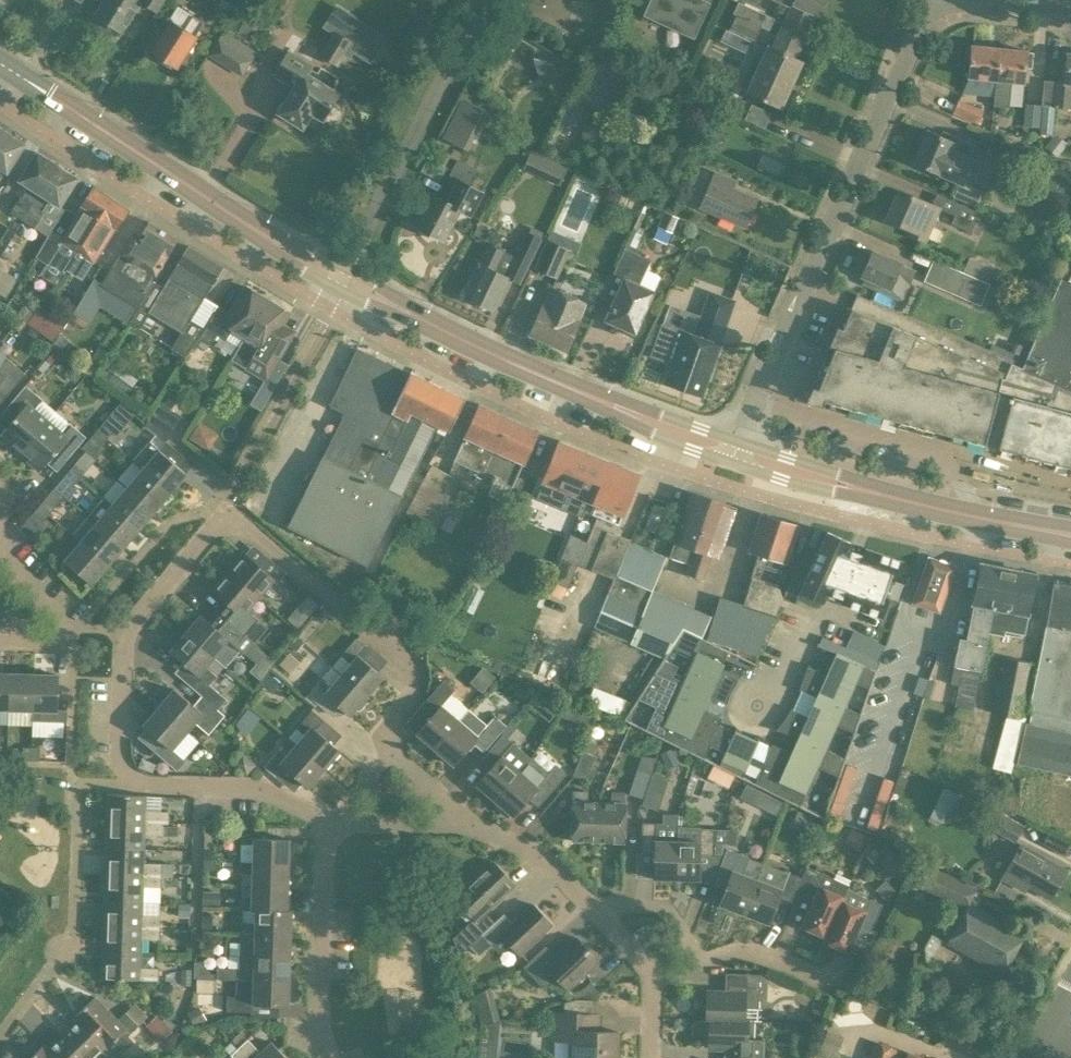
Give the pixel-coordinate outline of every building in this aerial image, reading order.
[(143,2),(140,0),(104,0),(94,15),(121,32),(135,10),(137,11),(143,2)] [(143,2),(157,11),(164,0),(140,0),(143,2)] [(643,15),(695,40),(712,0),(650,0),(643,15)] [(792,7),(773,48),(769,46),(747,93),(779,108),(801,61),(794,57),(815,13),(816,14),(822,1),(825,2),(826,0),(777,0),(792,7)] [(197,38),(195,37),(203,23),(178,7),(170,20),(168,18),(159,32),(163,34),(151,52),(177,69),(197,38)] [(387,38),(347,13),(320,55),(338,66),(345,55),(349,58),(353,52),(371,63),(387,38)] [(754,41),(761,27),(736,16),(730,30),(754,41)] [(251,53),(221,34),(208,54),(239,73),(251,53)] [(968,78),(996,81),(999,49),(972,46),(971,48),(966,47),(965,61),(970,61),(968,78)] [(1027,52),(999,49),(996,81),(994,107),(1008,108),(1011,82),(1024,83),(1026,67),(1031,67),(1032,54),(1027,54),(1027,52)] [(274,74),(295,87),(279,113),(302,127),(311,111),(322,118),(323,117),(326,118),(329,120),(332,119),(335,118),(337,117),(338,114),(338,111),(337,108),(336,106),(331,103),(337,94),(331,90),(339,78),(321,68),(314,79),(295,68),(300,60),(288,52),(274,74)] [(1055,82),(1053,107),(1042,106),(1039,134),(1053,136),(1056,107),(1070,109),(1070,54),(1067,54),(1064,83),(1055,82)] [(555,63),(537,58),(543,79),(557,76),(555,63)] [(487,111),(462,98),(442,138),(467,151),(487,111)] [(977,125),(983,111),(959,101),(953,115),(977,125)] [(764,129),(771,114),(752,105),(745,119),(764,129)] [(1023,127),(1039,128),(1041,106),(1025,105),(1023,127)] [(727,134),(720,130),(717,137),(724,141),(727,134)] [(943,130),(940,136),(928,131),(925,136),(922,135),(918,145),(921,146),(913,164),(944,177),(942,183),(962,191),(972,169),(969,162),(966,161),(974,145),(943,130)] [(4,132),(0,138),(0,169),(6,173),(24,144),(4,132)] [(1017,149),(993,138),(986,153),(1010,164),(1017,149)] [(1052,140),(1045,148),(1057,157),(1064,148),(1052,140)] [(544,157),(531,151),(526,163),(538,169),(544,157)] [(10,212),(22,219),(56,165),(37,153),(19,181),(29,187),(22,198),(20,197),(10,212)] [(443,201),(432,195),(416,226),(442,240),(458,210),(469,216),(481,193),(467,185),(474,172),(457,163),(449,177),(454,180),(443,201)] [(76,178),(56,165),(22,219),(34,227),(44,212),(42,211),(49,200),(58,206),(76,178)] [(728,178),(714,172),(699,208),(746,228),(758,200),(725,186),(728,178)] [(81,205),(83,207),(71,225),(61,219),(37,256),(49,263),(50,261),(66,271),(69,265),(73,267),(88,243),(90,244),(92,242),(90,240),(95,230),(91,228),(97,217),(95,215),(106,196),(93,187),(81,205)] [(925,242),(940,208),(925,202),(898,190),(885,220),(911,231),(909,235),(925,242)] [(124,218),(129,210),(106,196),(95,215),(97,217),(91,228),(95,230),(90,240),(92,242),(90,244),(88,243),(73,267),(85,275),(93,262),(94,262),(116,227),(117,228),(124,218)] [(972,232),(980,212),(960,204),(952,223),(972,232)] [(678,218),(664,212),(659,225),(673,231),(678,218)] [(138,239),(132,236),(102,286),(136,308),(148,287),(177,239),(148,222),(138,239)] [(484,240),(489,230),(478,224),(473,235),(484,240)] [(572,242),(550,232),(534,269),(558,280),(570,251),(568,250),(572,242)] [(539,239),(525,233),(516,253),(521,255),(519,261),(527,265),(539,239)] [(506,277),(514,257),(503,252),(488,245),(479,264),(478,263),(470,279),(474,281),(466,297),(493,310),(509,278),(506,277)] [(153,284),(138,308),(148,313),(149,314),(182,332),(172,349),(186,358),(216,305),(204,298),(223,267),(188,246),(162,289),(153,284)] [(613,274),(625,280),(606,321),(620,327),(618,333),(630,338),(638,335),(644,321),(640,319),(652,294),(639,288),(651,261),(625,249),(613,274)] [(900,265),(901,264),(872,251),(861,277),(890,290),(895,278),(909,285),(915,272),(900,265)] [(759,258),(749,255),(743,274),(753,277),(759,258)] [(1012,360),(857,295),(851,309),(845,307),(806,402),(1070,474),(1070,258),(1020,369),(1010,365),(1012,360)] [(6,297),(17,278),(0,267),(0,293),(6,297)] [(958,271),(949,292),(980,306),(989,285),(958,271)] [(218,306),(199,338),(210,345),(213,340),(216,335),(226,341),(240,349),(246,339),(269,301),(245,286),(241,294),(229,312),(218,306)] [(530,335),(565,351),(567,347),(586,303),(552,288),(533,329),(530,335)] [(711,292),(702,315),(728,324),(736,301),(711,292)] [(240,349),(234,359),(251,370),(266,379),(278,359),(286,346),(274,339),(283,325),(290,313),(269,301),(246,339),(240,349)] [(31,313),(22,306),(16,315),(26,321),(31,313)] [(654,347),(650,356),(672,364),(665,383),(702,397),(720,345),(695,336),(701,319),(670,307),(663,326),(662,325),(662,326),(654,347)] [(149,314),(148,313),(138,308),(129,323),(140,329),(149,314)] [(31,323),(52,338),(61,326),(40,311),(31,323)] [(654,347),(662,326),(661,325),(655,323),(646,344),(654,347)] [(329,406),(344,413),(322,459),(348,471),(364,439),(377,446),(393,414),(390,413),(408,377),(355,352),(329,406)] [(0,369),(0,387),(9,394),(25,374),(9,359),(0,369)] [(266,379),(265,378),(250,403),(260,409),(283,371),(284,372),(288,365),(278,359),(266,379)] [(410,373),(408,377),(390,413),(393,414),(377,446),(364,439),(348,471),(322,459),(289,526),(368,564),(435,425),(449,432),(465,399),(410,372),(410,373)] [(24,450),(46,423),(33,411),(43,400),(26,386),(8,408),(18,417),(0,436),(12,447),(16,442),(24,450)] [(160,404),(146,425),(166,442),(182,417),(160,404)] [(454,462),(483,474),(508,418),(479,405),(465,437),(454,462)] [(111,414),(97,431),(107,439),(112,433),(116,436),(125,426),(111,414)] [(537,431),(508,418),(483,474),(512,487),(537,431)] [(69,423),(60,435),(46,423),(24,450),(32,457),(29,461),(40,471),(58,449),(68,458),(86,438),(69,423)] [(209,451),(219,436),(200,423),(189,439),(209,451)] [(102,446),(107,439),(97,431),(83,449),(96,460),(105,449),(102,446)] [(134,461),(144,470),(170,492),(186,473),(150,442),(134,461)] [(592,514),(593,514),(612,462),(559,442),(543,482),(596,504),(592,514)] [(639,473),(612,462),(593,514),(618,524),(639,473)] [(76,465),(70,471),(80,479),(85,473),(76,465)] [(405,514),(432,529),(458,480),(431,466),(405,514)] [(170,492),(144,470),(128,488),(154,511),(170,492)] [(70,471),(55,490),(64,498),(68,501),(79,488),(75,485),(80,479),(70,471)] [(154,511),(128,488),(112,507),(138,529),(154,511)] [(39,508),(48,516),(64,498),(55,490),(39,508)] [(736,508),(691,493),(672,548),(669,558),(689,565),(687,573),(704,579),(711,556),(719,559),(736,508)] [(138,529),(112,507),(96,525),(123,548),(138,529)] [(43,522),(48,516),(39,508),(20,530),(34,542),(48,526),(43,522)] [(702,600),(695,626),(711,631),(709,639),(758,655),(784,598),(778,585),(796,526),(761,515),(750,551),(759,554),(752,578),(753,578),(744,605),(720,598),(718,605),(702,600)] [(81,544),(107,566),(123,548),(96,525),(87,518),(72,536),(81,544)] [(587,540),(578,563),(613,578),(614,576),(615,576),(621,562),(621,561),(629,542),(630,540),(593,525),(587,540)] [(864,548),(850,544),(850,543),(850,542),(827,532),(800,592),(823,602),(825,597),(826,597),(842,602),(843,603),(842,604),(881,617),(889,596),(887,595),(892,580),(894,581),(901,560),(865,547),(865,548),(864,548)] [(578,563),(587,540),(571,533),(551,581),(554,582),(566,587),(568,588),(578,563)] [(621,562),(615,576),(649,591),(664,557),(629,542),(621,561),(621,562)] [(64,563),(91,585),(107,566),(81,544),(64,563)] [(268,576),(244,555),(228,574),(257,599),(271,582),(275,586),(285,574),(277,567),(268,576)] [(954,568),(929,559),(914,603),(938,612),(954,568)] [(955,707),(972,710),(988,631),(992,607),(991,607),(992,598),(1002,600),(1009,570),(981,564),(973,604),(966,640),(959,639),(951,684),(959,686),(955,707)] [(992,607),(988,631),(1020,637),(1021,632),(1022,632),(1026,614),(1027,614),(1032,585),(1034,575),(1009,570),(1002,600),(992,598),(991,607),(992,607)] [(246,611),(257,599),(228,574),(213,592),(226,603),(218,613),(230,623),(252,642),(265,626),(246,611)] [(614,576),(613,578),(593,626),(631,642),(644,611),(677,625),(685,605),(649,591),(615,576),(614,576)] [(1052,581),(1052,583),(1052,586),(1046,626),(1028,712),(1032,713),(1029,724),(1070,733),(1070,584),(1052,581)] [(566,587),(554,582),(549,594),(563,600),(568,588),(566,587)] [(308,596),(299,607),(309,616),(318,606),(308,596)] [(325,615),(319,610),(312,618),(319,624),(325,615)] [(201,616),(185,634),(212,658),(220,649),(231,658),(238,650),(254,664),(263,654),(236,630),(228,639),(201,616)] [(682,629),(671,647),(694,657),(683,682),(683,683),(708,694),(708,695),(726,703),(725,704),(727,704),(727,702),(728,699),(729,695),(730,692),(732,689),(733,687),(735,684),(738,681),(737,680),(736,681),(718,673),(728,651),(682,629)] [(191,681),(198,686),(194,690),(218,711),(227,700),(210,686),(217,677),(215,675),(216,674),(206,666),(212,658),(185,634),(169,653),(196,675),(191,681)] [(349,662),(339,674),(366,696),(382,677),(357,655),(363,647),(353,638),(339,654),(349,662)] [(302,644),(296,639),(289,647),(296,652),(302,644)] [(289,671),(299,659),(288,651),(278,662),(289,671)] [(837,653),(837,654),(827,675),(809,667),(809,666),(808,665),(799,691),(800,691),(801,690),(818,697),(818,696),(843,708),(844,707),(855,683),(870,689),(876,670),(837,653)] [(1031,664),(1005,657),(994,714),(1007,716),(993,769),(1011,773),(1025,718),(1020,717),(1031,664)] [(683,682),(656,670),(645,686),(675,700),(658,737),(683,749),(695,721),(715,730),(718,724),(719,725),(722,718),(701,709),(708,695),(708,694),(683,683),(683,682)] [(366,702),(364,698),(366,696),(339,674),(328,686),(319,678),(305,694),(315,703),(322,695),(348,717),(356,708),(360,709),(366,702)] [(10,710),(11,675),(0,675),(0,710),(10,710)] [(34,710),(35,676),(11,675),(10,710),(33,710),(34,710)] [(57,711),(58,677),(35,676),(34,710),(33,710),(32,723),(67,724),(67,712),(57,711)] [(458,723),(469,710),(451,695),(455,690),(444,680),(423,704),(433,714),(416,735),(435,750),(458,723)] [(589,705),(622,713),(626,696),(593,688),(589,705)] [(223,715),(218,711),(194,690),(193,692),(200,697),(194,704),(176,689),(159,708),(186,732),(194,723),(209,735),(225,717),(223,715)] [(818,696),(818,697),(808,718),(792,710),(792,709),(791,708),(790,711),(787,715),(784,720),(781,724),(777,728),(775,730),(776,731),(777,730),(798,740),(799,739),(824,750),(825,749),(836,725),(854,733),(861,715),(844,707),(843,708),(818,696)] [(568,700),(562,714),(576,720),(581,705),(568,700)] [(246,706),(234,726),(247,734),(259,714),(246,706)] [(171,749),(186,732),(159,708),(143,727),(161,743),(153,752),(175,771),(184,761),(171,749)] [(303,734),(293,744),(323,770),(339,751),(314,729),(322,721),(310,710),(295,727),(303,734)] [(454,766),(473,743),(486,753),(501,735),(499,733),(506,725),(495,716),(488,726),(469,710),(458,723),(435,750),(454,766)] [(758,742),(719,725),(718,724),(715,730),(695,721),(683,749),(703,759),(710,745),(725,752),(719,767),(742,778),(748,763),(761,769),(754,785),(775,795),(788,767),(766,757),(764,763),(751,757),(758,742)] [(501,732),(507,737),(515,727),(510,722),(501,732)] [(1017,764),(1070,776),(1070,733),(1029,724),(1025,724),(1017,764)] [(476,785),(494,801),(530,760),(501,735),(486,753),(481,759),(491,767),(476,785)] [(772,745),(766,757),(788,767),(775,795),(799,807),(817,767),(839,777),(845,759),(825,749),(824,750),(799,739),(798,740),(792,754),(772,745)] [(307,788),(323,770),(293,744),(284,755),(277,749),(263,766),(273,775),(281,766),(307,788)] [(582,752),(592,756),(595,748),(585,744),(582,752)] [(23,761),(32,761),(33,748),(23,748),(23,761)] [(18,750),(8,749),(7,759),(17,760),(18,750)] [(573,777),(586,781),(595,757),(592,756),(582,752),(573,777)] [(547,775),(530,760),(494,801),(513,816),(528,798),(538,806),(566,773),(556,764),(547,775)] [(732,777),(713,768),(708,778),(727,787),(732,777)] [(630,795),(642,799),(651,774),(638,770),(630,795)] [(652,771),(641,804),(657,809),(668,777),(652,771)] [(906,778),(899,775),(893,792),(900,795),(906,778)] [(1001,808),(1016,813),(1026,780),(1011,776),(1001,808)] [(746,784),(740,796),(775,813),(781,801),(746,784)] [(971,802),(943,789),(930,817),(943,823),(947,813),(955,810),(966,815),(971,802)] [(597,843),(599,804),(588,803),(588,792),(575,792),(575,803),(573,803),(571,842),(597,843)] [(611,793),(611,804),(599,804),(597,843),(623,844),(625,805),(624,805),(625,793),(611,793)] [(146,796),(107,795),(106,822),(168,823),(168,813),(146,812),(146,796)] [(1015,843),(1024,827),(1001,813),(991,830),(1015,843)] [(653,879),(676,880),(677,842),(678,829),(679,829),(680,814),(664,814),(663,823),(643,822),(642,852),(655,853),(653,879)] [(178,836),(178,827),(168,827),(168,823),(106,822),(105,848),(145,849),(145,835),(178,836)] [(678,829),(677,842),(676,880),(699,881),(700,856),(723,857),(725,844),(727,831),(679,829),(678,829)] [(725,844),(734,846),(736,833),(727,831),(725,844)] [(241,844),(252,845),(252,864),(287,865),(288,840),(255,839),(255,834),(241,834),(241,844)] [(1047,835),(1042,845),(1065,857),(1070,847),(1047,835)] [(1050,900),(1066,870),(1020,845),(1001,879),(1018,888),(1021,883),(1050,900)] [(144,864),(145,849),(105,848),(105,874),(162,876),(172,876),(172,865),(144,864)] [(719,904),(744,914),(763,863),(726,849),(717,874),(729,879),(719,904)] [(452,939),(459,954),(493,922),(484,913),(514,885),(492,861),(452,898),(472,920),(461,930),(452,939)] [(240,873),(251,873),(251,886),(287,887),(287,865),(252,864),(240,863),(240,873)] [(801,877),(763,863),(744,914),(769,923),(779,898),(791,902),(801,878),(801,877)] [(914,891),(916,886),(966,910),(947,944),(1002,974),(1024,935),(970,906),(977,888),(923,864),(921,871),(912,868),(908,878),(905,877),(902,886),(914,891)] [(824,941),(848,886),(806,867),(802,878),(801,878),(791,902),(793,904),(787,921),(825,937),(823,941),(824,941)] [(162,876),(105,874),(104,901),(143,902),(143,887),(161,888),(161,887),(162,876)] [(172,876),(162,876),(161,887),(179,887),(179,876),(172,876)] [(876,891),(885,901),(895,892),(886,882),(876,891)] [(251,886),(251,901),(239,900),(239,911),(255,911),(286,912),(286,911),(287,887),(251,886)] [(848,886),(824,941),(848,952),(848,950),(864,957),(877,932),(872,929),(882,905),(848,890),(849,886),(848,886)] [(218,895),(204,894),(203,906),(218,906),(218,895)] [(143,902),(104,901),(103,927),(159,929),(160,916),(142,916),(143,902)] [(494,923),(493,922),(459,954),(460,956),(469,947),(478,956),(489,944),(499,935),(519,956),(551,925),(532,904),(512,923),(504,914),(494,923)] [(190,906),(180,905),(180,918),(190,918),(190,906)] [(242,923),(242,932),(255,933),(254,933),(289,935),(290,911),(286,911),(286,912),(255,911),(255,923),(242,923)] [(212,918),(203,917),(202,931),(211,931),(212,918)] [(159,929),(103,927),(102,953),(141,954),(142,940),(159,941),(159,929)] [(191,941),(191,931),(179,931),(179,941),(191,941)] [(255,933),(242,932),(240,932),(239,956),(254,957),(289,958),(289,935),(254,933),(255,933)] [(519,970),(522,977),(528,973),(544,991),(556,979),(568,991),(598,962),(575,937),(556,955),(547,945),(523,968),(519,970)] [(213,946),(202,946),(202,955),(213,955),(213,946)] [(158,969),(141,968),(141,954),(102,953),(101,979),(140,981),(158,981),(158,969)] [(237,979),(288,980),(289,958),(254,957),(239,956),(239,968),(217,967),(217,978),(237,979)] [(194,964),(195,992),(216,991),(214,963),(194,964)] [(191,970),(181,970),(181,985),(190,986),(191,970)] [(744,1022),(744,1021),(745,1009),(759,1010),(760,976),(747,975),(747,988),(729,987),(729,992),(707,991),(706,1020),(744,1022)] [(287,1006),(288,980),(237,979),(237,997),(228,997),(227,1012),(253,1013),(253,1005),(287,1006)] [(475,990),(480,1022),(499,1018),(493,986),(475,990)] [(940,992),(937,1001),(973,1014),(979,997),(963,992),(961,999),(940,992)] [(95,998),(77,1016),(108,1048),(126,1030),(130,1034),(139,1026),(126,1013),(118,1021),(95,998)] [(564,1013),(592,1014),(592,1000),(575,1000),(564,1003),(564,1013)] [(200,1007),(190,1012),(196,1024),(206,1019),(200,1007)] [(821,1012),(812,1008),(809,1016),(817,1020),(821,1012)] [(556,1057),(617,1057),(618,1031),(591,1030),(592,1014),(564,1013),(554,1013),(553,1040),(557,1041),(556,1057)] [(155,1014),(145,1024),(150,1030),(160,1019),(155,1014)] [(108,1048),(77,1016),(78,1018),(62,1033),(86,1057),(116,1057),(107,1048),(108,1048)] [(765,1039),(748,1039),(748,1022),(744,1021),(744,1022),(706,1020),(710,1021),(708,1049),(727,1050),(726,1054),(729,1054),(729,1057),(764,1057),(765,1039)] [(474,1055),(497,1055),(497,1023),(475,1022),(474,1055)] [(55,1057),(86,1057),(62,1033),(46,1049),(44,1046),(55,1057)] [(241,1049),(249,1057),(286,1057),(272,1043),(262,1053),(250,1040),(241,1049)] [(823,1041),(819,1053),(832,1057),(835,1057),(839,1047),(823,1041)] [(241,1049),(239,1051),(231,1042),(225,1049),(232,1057),(233,1057),(249,1057),(241,1049)] [(895,1049),(876,1042),(870,1057),(892,1057),(895,1049)] [(44,1046),(32,1057),(55,1057),(44,1046)]
